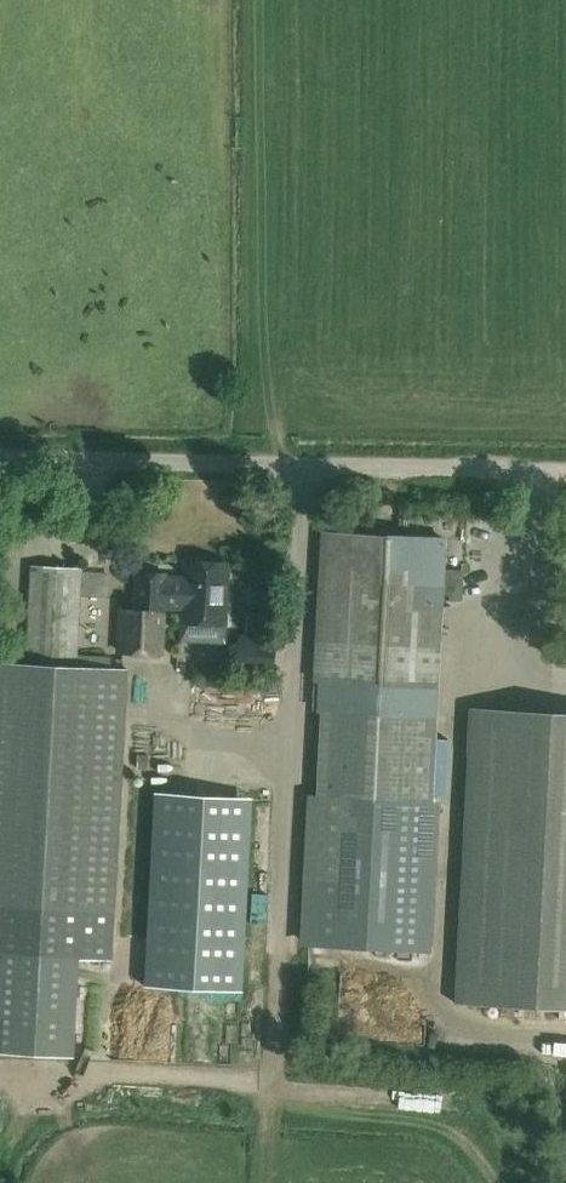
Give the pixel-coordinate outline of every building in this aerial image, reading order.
[(444,539),(328,533),(319,710),(324,710),(320,796),(315,796),(307,944),(424,950),(435,715),(444,539)] [(165,575),(163,608),(182,609),(182,622),(224,624),(227,563),(185,561),(184,576),(165,575)] [(10,1053),(77,1056),(83,957),(111,958),(114,912),(127,669),(75,666),(80,569),(31,567),(26,664),(0,662),(0,1052),(10,1053)] [(451,571),(451,602),(467,602),(468,571),(451,571)] [(161,653),(163,608),(165,575),(136,573),(134,611),(121,610),(119,651),(161,653)] [(112,585),(81,584),(80,596),(111,598),(112,585)] [(192,637),(222,637),(222,627),(192,626),(192,637)] [(473,710),(457,1000),(565,1004),(565,714),(473,710)] [(155,791),(144,984),(241,989),(251,796),(155,791)] [(258,878),(269,879),(271,857),(259,856),(258,878)] [(141,1025),(123,1050),(138,1061),(156,1036),(141,1025)]
